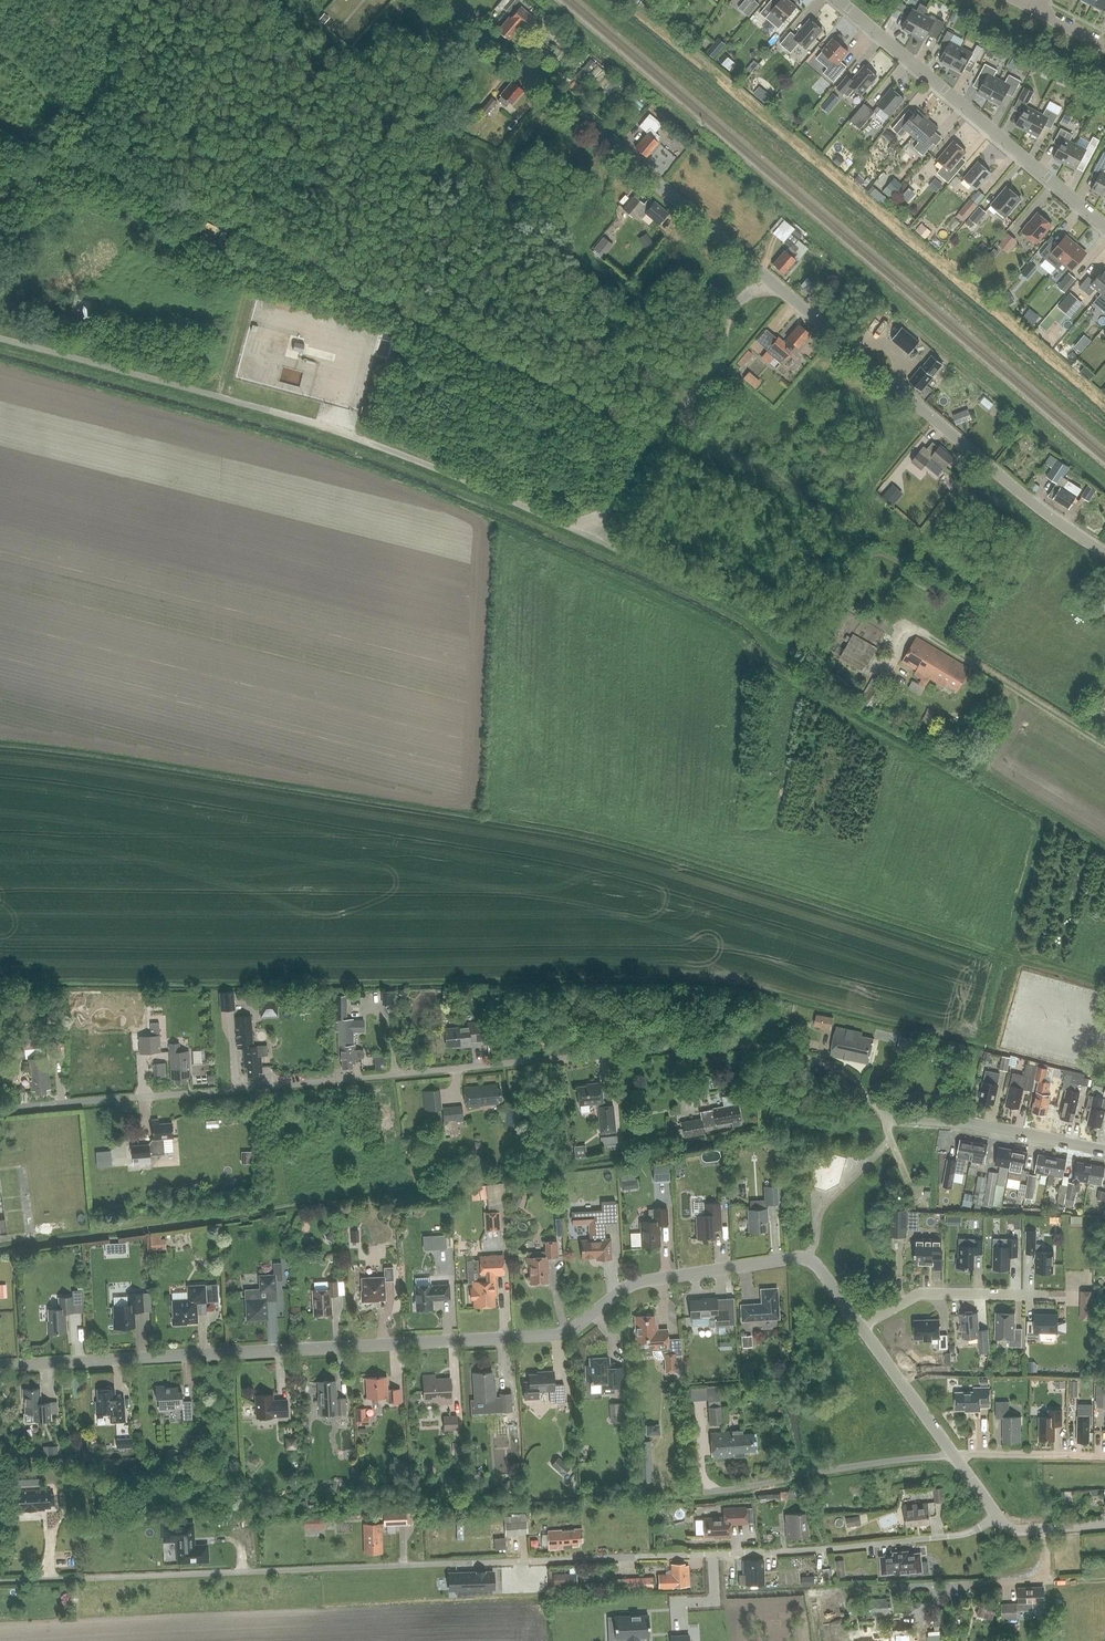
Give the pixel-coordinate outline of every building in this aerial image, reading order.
[(503,8),(508,12),(519,0),(510,0),(503,8)] [(739,8),(749,17),(760,4),(754,0),(746,0),(739,8)] [(760,14),(766,18),(771,12),(784,23),(797,7),(788,0),(781,0),(780,2),(778,0),(772,0),(760,14)] [(1094,5),(1096,6),(1095,8),(1099,10),(1100,8),(1104,11),(1104,0),(1097,0),(1094,5)] [(902,3),(899,8),(905,11),(908,6),(902,3)] [(920,4),(917,11),(924,15),(928,8),(920,4)] [(659,12),(670,19),(675,11),(664,5),(659,12)] [(520,27),(525,31),(535,19),(521,7),(511,18),(510,16),(498,31),(509,40),(520,27)] [(913,35),(924,15),(917,11),(913,9),(902,29),(913,35)] [(324,13),(319,19),(324,24),(330,18),(324,13)] [(913,35),(925,41),(931,29),(939,33),(944,23),(936,19),(935,21),(924,15),(913,35)] [(953,15),(950,21),(955,24),(958,17),(953,15)] [(800,43),(806,48),(822,29),(811,20),(797,37),(791,32),(781,44),(791,53),(800,43)] [(989,30),(987,36),(993,39),(996,33),(989,30)] [(951,67),(962,47),(951,41),(955,35),(948,31),(940,46),(946,49),(940,61),(951,67)] [(568,40),(562,36),(557,42),(563,46),(567,50),(572,43),(568,40)] [(841,61),(849,52),(833,39),(823,51),(834,61),(824,73),(834,82),(847,67),(844,64),(841,61)] [(962,47),(951,67),(962,73),(970,60),(976,64),(984,49),(977,45),(973,53),(962,47)] [(711,48),(708,52),(714,58),(718,53),(711,48)] [(725,55),(720,61),(731,70),(736,64),(731,59),(725,55)] [(582,70),(587,74),(595,64),(590,60),(582,70)] [(989,99),(1000,79),(994,76),(998,70),(985,64),(978,78),(984,82),(978,93),(989,99)] [(854,90),(861,95),(877,76),(866,66),(854,81),(848,76),(838,88),(848,97),(854,90)] [(1062,71),(1058,81),(1066,84),(1070,73),(1062,71)] [(1000,79),(989,99),(1000,105),(1007,94),(1013,97),(1022,81),(1010,74),(1005,82),(1000,79)] [(1083,80),(1078,92),(1087,96),(1093,85),(1083,80)] [(512,81),(500,95),(501,96),(498,100),(506,107),(509,103),(512,104),(524,90),(512,81)] [(1036,90),(1027,85),(1021,97),(1030,101),(1036,90)] [(904,99),(892,88),(878,105),(882,108),(890,115),(904,99)] [(766,91),(760,98),(766,103),(771,96),(766,91)] [(821,107),(828,113),(840,100),(833,93),(821,107)] [(482,109),(487,114),(497,102),(491,98),(482,109)] [(1027,132),(1038,112),(1039,109),(1024,101),(1019,112),(1022,114),(1016,126),(1027,132)] [(865,104),(850,121),(859,129),(874,112),(865,104)] [(882,108),(876,115),(884,122),(890,115),(882,108)] [(1059,115),(1047,108),(1044,112),(1039,109),(1038,112),(1027,132),(1038,138),(1045,126),(1051,129),(1059,115)] [(913,136),(928,119),(918,110),(908,122),(903,117),(892,129),(902,137),(907,131),(913,136)] [(648,134),(635,147),(647,157),(659,143),(656,141),(660,137),(656,133),(662,126),(650,115),(640,127),(648,134)] [(1065,115),(1062,121),(1068,125),(1072,118),(1065,115)] [(914,148),(923,156),(934,144),(929,139),(939,128),(928,119),(913,136),(920,142),(914,148)] [(667,124),(660,130),(667,136),(673,129),(667,124)] [(1065,164),(1076,144),(1070,141),(1074,135),(1061,128),(1054,143),(1060,146),(1054,158),(1065,164)] [(937,173),(949,183),(959,171),(954,166),(966,151),(955,142),(938,161),(944,165),(937,173)] [(892,144),(888,150),(894,154),(898,148),(892,144)] [(1076,144),(1065,164),(1076,170),(1083,158),(1089,161),(1097,147),(1090,144),(1087,150),(1076,144)] [(1104,192),(1104,152),(1104,151),(1092,175),(1098,178),(1092,190),(1103,196),(1104,192)] [(977,189),(991,173),(979,162),(964,179),(977,189)] [(895,177),(883,191),(891,198),(895,193),(896,194),(903,185),(895,177)] [(1001,195),(992,205),(1006,217),(1015,207),(1014,206),(1021,198),(1008,188),(1002,195),(1001,195)] [(633,218),(636,215),(642,220),(646,214),(659,224),(668,213),(654,201),(653,203),(648,199),(644,204),(634,196),(623,210),(633,218)] [(971,199),(959,212),(966,218),(978,205),(978,204),(971,199)] [(980,207),(970,219),(977,225),(987,213),(980,207)] [(1031,221),(1022,232),(1037,244),(1046,233),(1045,232),(1051,224),(1039,214),(1033,222),(1031,221)] [(931,232),(922,224),(916,232),(925,239),(931,232)] [(785,250),(773,264),(784,274),(796,260),(794,258),(797,254),(795,251),(798,247),(794,244),(798,240),(801,235),(794,229),(783,242),(790,247),(786,251),(785,250)] [(647,233),(638,239),(644,248),(653,242),(647,233)] [(1009,233),(1000,245),(1008,252),(1017,240),(1009,233)] [(1050,243),(1040,254),(1046,259),(1056,268),(1061,263),(1076,245),(1066,236),(1061,241),(1056,248),(1050,243)] [(603,237),(593,249),(603,257),(613,245),(603,237)] [(1076,245),(1061,263),(1068,269),(1071,272),(1087,254),(1076,245)] [(1061,263),(1056,268),(1063,274),(1068,269),(1061,263)] [(1080,287),(1090,296),(1096,289),(1102,293),(1104,290),(1104,270),(1104,269),(1094,281),(1089,277),(1080,287)] [(1058,287),(1065,293),(1076,279),(1069,273),(1058,287)] [(807,278),(800,286),(810,294),(816,286),(807,278)] [(1094,303),(1104,311),(1104,312),(1104,290),(1102,293),(1094,303)] [(1070,293),(1058,307),(1066,313),(1078,299),(1070,293)] [(1032,308),(1026,317),(1034,323),(1041,314),(1032,308)] [(780,364),(782,362),(796,346),(798,348),(810,334),(799,324),(787,338),(788,339),(785,343),(778,337),(766,351),(780,364)] [(907,330),(897,342),(915,356),(925,345),(907,330)] [(1077,345),(1084,351),(1094,338),(1087,333),(1077,345)] [(295,342),(293,350),(302,352),(304,344),(295,342)] [(921,367),(910,381),(922,391),(933,377),(932,377),(942,364),(932,356),(922,368),(921,367)] [(1090,371),(1085,377),(1090,381),(1095,375),(1090,371)] [(749,372),(743,378),(751,385),(756,378),(749,372)] [(960,412),(953,415),(957,425),(964,422),(960,412)] [(922,469),(933,456),(946,467),(954,457),(949,453),(950,452),(941,445),(939,447),(933,442),(927,449),(924,446),(912,461),(922,469)] [(1057,460),(1047,476),(1058,484),(1062,477),(1069,467),(1057,460)] [(1056,485),(1049,496),(1063,505),(1069,508),(1077,497),(1082,489),(1064,477),(1062,477),(1058,484),(1057,486),(1056,485)] [(1089,485),(1082,496),(1090,501),(1097,490),(1089,485)] [(890,488),(882,496),(888,501),(893,505),(900,497),(890,488)] [(920,696),(923,690),(930,678),(945,687),(947,684),(958,691),(968,673),(966,672),(968,668),(917,637),(903,662),(925,675),(919,685),(913,681),(908,689),(920,696)] [(848,643),(839,659),(863,673),(873,656),(849,643),(848,643)] [(927,710),(922,720),(927,723),(933,713),(927,710)] [(401,990),(398,998),(405,1000),(408,992),(401,990)] [(235,1010),(234,992),(219,993),(220,1011),(235,1010)] [(163,995),(149,995),(150,1004),(164,1004),(163,995)] [(347,1019),(347,995),(334,995),(334,1019),(347,1019)] [(276,1000),(260,1001),(261,1010),(276,1009),(276,1000)] [(59,1015),(46,1017),(48,1027),(61,1026),(59,1015)] [(817,1015),(815,1026),(832,1030),(834,1018),(817,1015)] [(258,1073),(262,1073),(261,1056),(268,1056),(267,1046),(253,1047),(251,1016),(235,1018),(238,1049),(243,1048),(245,1068),(247,1067),(248,1077),(259,1076),(258,1073)] [(355,1051),(355,1045),(354,1045),(353,1033),(365,1033),(364,1021),(353,1021),(353,1020),(338,1020),(338,1061),(342,1061),(342,1069),(353,1069),(353,1064),(356,1064),(356,1059),(360,1059),(363,1058),(364,1056),(364,1053),(363,1051),(360,1051),(355,1051)] [(471,1041),(484,1040),(482,1022),(464,1024),(464,1027),(445,1029),(447,1047),(461,1045),(461,1047),(471,1046),(471,1041)] [(831,1056),(864,1063),(865,1060),(869,1061),(874,1038),(861,1035),(862,1032),(837,1026),(831,1056)] [(139,1053),(159,1052),(158,1035),(137,1037),(139,1053)] [(62,1058),(60,1042),(51,1043),(52,1059),(62,1058)] [(180,1052),(170,1052),(171,1079),(175,1079),(176,1083),(186,1082),(186,1078),(190,1078),(189,1052),(180,1052)] [(991,1053),(985,1052),(982,1064),(988,1065),(991,1053)] [(389,1055),(377,1055),(377,1068),(389,1068),(389,1055)] [(1010,1058),(1003,1057),(1000,1070),(1007,1071),(1010,1058)] [(47,1090),(51,1090),(48,1058),(29,1060),(32,1092),(36,1091),(36,1095),(47,1094),(47,1090)] [(159,1079),(169,1078),(168,1062),(158,1062),(159,1079)] [(1019,1109),(1024,1090),(1032,1092),(1038,1066),(1027,1064),(1024,1076),(1013,1073),(1006,1106),(1019,1109)] [(1044,1081),(1047,1069),(1048,1066),(1039,1064),(1039,1067),(1035,1080),(1040,1081),(1040,1080),(1044,1081)] [(998,1085),(1000,1074),(986,1071),(980,1101),(994,1104),(998,1085)] [(1066,1091),(1060,1118),(1074,1121),(1076,1111),(1077,1112),(1078,1106),(1077,1106),(1077,1104),(1073,1103),(1075,1092),(1077,1084),(1088,1087),(1088,1086),(1090,1080),(1083,1078),(1072,1076),(1067,1075),(1066,1076),(1063,1089),(1063,1090),(1066,1091)] [(1096,1079),(1095,1085),(1103,1087),(1104,1081),(1096,1079)] [(1040,1081),(1033,1112),(1046,1115),(1051,1095),(1048,1095),(1051,1083),(1044,1081),(1040,1080),(1040,1081)] [(601,1134),(616,1132),(614,1106),(604,1107),(601,1083),(593,1084),(593,1085),(578,1087),(579,1106),(581,1106),(581,1112),(590,1111),(589,1105),(598,1104),(601,1134)] [(498,1100),(502,1100),(501,1089),(497,1089),(497,1085),(464,1088),(466,1108),(484,1106),(484,1105),(498,1104),(498,1100)] [(427,1090),(428,1109),(444,1108),(443,1089),(427,1090)] [(1095,1097),(1088,1125),(1101,1128),(1104,1112),(1104,1111),(1101,1110),(1103,1099),(1095,1097)] [(713,1110),(703,1112),(700,1112),(702,1119),(682,1123),(685,1137),(704,1134),(703,1127),(716,1125),(716,1126),(732,1123),(732,1126),(742,1125),(740,1118),(738,1104),(713,1109),(713,1110)] [(463,1122),(462,1108),(442,1109),(443,1122),(456,1121),(456,1123),(463,1122)] [(149,1145),(132,1146),(133,1158),(150,1157),(150,1156),(165,1155),(164,1152),(163,1139),(172,1138),(174,1138),(172,1123),(159,1124),(159,1120),(152,1120),(153,1140),(154,1145),(149,1145)] [(219,1120),(206,1121),(206,1128),(219,1127),(219,1120)] [(617,1144),(616,1137),(599,1138),(600,1145),(603,1145),(604,1151),(615,1150),(614,1144),(617,1144)] [(971,1161),(974,1143),(960,1140),(956,1161),(948,1160),(943,1187),(951,1189),(954,1173),(963,1175),(966,1160),(971,1161)] [(976,1168),(977,1162),(985,1163),(988,1145),(974,1143),(971,1161),(970,1167),(976,1168)] [(586,1146),(574,1147),(575,1158),(587,1157),(586,1146)] [(1010,1168),(1014,1150),(999,1147),(996,1165),(1010,1168)] [(98,1150),(99,1166),(114,1165),(113,1150),(98,1150)] [(1010,1168),(1008,1178),(1021,1180),(1023,1171),(1024,1171),(1028,1153),(1014,1150),(1010,1168)] [(688,1166),(683,1154),(672,1158),(676,1170),(688,1166)] [(1049,1179),(1053,1157),(1039,1155),(1035,1173),(1049,1175),(1049,1179)] [(150,1157),(133,1158),(133,1166),(151,1164),(150,1157)] [(1053,1186),(1054,1176),(1063,1178),(1067,1160),(1053,1157),(1049,1179),(1048,1185),(1053,1186)] [(654,1183),(670,1182),(669,1162),(653,1163),(654,1183)] [(1088,1183),(1092,1165),(1078,1162),(1076,1170),(1071,1169),(1068,1183),(1078,1185),(1079,1185),(1080,1181),(1088,1183)] [(1104,1173),(1104,1167),(1092,1165),(1088,1183),(1103,1186),(1104,1173)] [(989,1171),(983,1204),(992,1205),(999,1173),(989,1171)] [(1027,1185),(1027,1187),(1025,1198),(1033,1200),(1037,1175),(1029,1174),(1027,1185)] [(982,1204),(986,1179),(979,1178),(977,1187),(976,1187),(973,1203),(982,1204)] [(621,1181),(620,1182),(621,1191),(627,1190),(629,1187),(628,1181),(621,1181)] [(503,1183),(491,1182),(489,1207),(501,1208),(501,1205),(493,1204),(494,1201),(502,1202),(503,1183)] [(1073,1207),(1078,1185),(1068,1183),(1068,1186),(1064,1205),(1073,1207)] [(1018,1190),(1017,1198),(1024,1200),(1025,1198),(1027,1187),(1027,1185),(1019,1184),(1018,1190)] [(471,1188),(472,1201),(488,1198),(487,1185),(471,1188)] [(1068,1186),(1061,1185),(1057,1203),(1064,1205),(1068,1186)] [(769,1205),(780,1205),(779,1199),(784,1199),(784,1186),(768,1187),(769,1205)] [(1097,1200),(1104,1202),(1104,1199),(1104,1192),(1098,1191),(1097,1200)] [(971,1207),(973,1195),(965,1193),(962,1206),(971,1207)] [(606,1239),(605,1223),(617,1223),(616,1201),(601,1201),(602,1210),(572,1212),(573,1225),(589,1224),(590,1240),(581,1241),(582,1259),(597,1258),(597,1260),(612,1259),(611,1239),(606,1239)] [(705,1215),(696,1216),(698,1239),(704,1239),(714,1238),(714,1230),(713,1224),(721,1224),(720,1204),(705,1204),(705,1215)] [(649,1222),(641,1223),(641,1233),(642,1246),(642,1247),(661,1246),(659,1225),(668,1224),(667,1209),(648,1210),(649,1222)] [(765,1217),(767,1217),(767,1209),(748,1210),(749,1232),(766,1231),(765,1217)] [(892,1236),(892,1237),(906,1237),(906,1230),(907,1211),(907,1210),(892,1209),(892,1236)] [(500,1212),(486,1213),(487,1230),(501,1230),(500,1212)] [(8,1234),(6,1219),(0,1220),(0,1235),(8,1234)] [(564,1237),(562,1219),(555,1219),(556,1237),(564,1237)] [(359,1242),(359,1230),(351,1231),(351,1242),(359,1242)] [(331,1231),(327,1236),(333,1240),(337,1235),(331,1231)] [(1026,1244),(1027,1244),(1026,1254),(1036,1254),(1035,1273),(1053,1273),(1054,1252),(1043,1251),(1043,1247),(1040,1244),(1036,1244),(1036,1231),(1026,1231),(1026,1244)] [(160,1235),(149,1236),(151,1251),(165,1250),(165,1239),(160,1240),(160,1235)] [(446,1235),(423,1236),(423,1250),(446,1249),(446,1235)] [(915,1253),(915,1264),(933,1264),(943,1264),(943,1253),(941,1253),(942,1236),(916,1236),(915,1253)] [(982,1254),(983,1240),(961,1239),(960,1246),(959,1246),(959,1258),(957,1258),(956,1267),(966,1267),(966,1269),(974,1269),(975,1254),(982,1254)] [(1018,1257),(1018,1239),(1008,1239),(1008,1247),(994,1247),(993,1269),(1010,1270),(1011,1256),(1018,1257)] [(530,1266),(531,1284),(548,1283),(548,1274),(549,1273),(548,1258),(558,1258),(557,1241),(546,1242),(546,1252),(529,1253),(529,1258),(527,1258),(528,1266),(530,1266)] [(115,1243),(105,1244),(106,1254),(116,1253),(115,1243)] [(495,1291),(497,1290),(496,1276),(504,1275),(503,1256),(480,1257),(481,1277),(485,1276),(485,1281),(473,1282),(473,1289),(471,1289),(472,1307),(495,1306),(495,1291)] [(248,1320),(267,1319),(266,1300),(269,1300),(268,1291),(276,1290),(275,1281),(283,1281),(282,1263),(274,1263),(274,1276),(260,1276),(261,1290),(259,1290),(259,1300),(247,1301),(248,1320)] [(386,1300),(385,1282),(394,1281),(393,1267),(384,1268),(385,1277),(362,1278),(362,1291),(361,1291),(362,1303),(373,1302),(373,1301),(386,1300)] [(331,1296),(338,1296),(337,1282),(328,1283),(329,1289),(313,1290),(314,1316),(332,1315),(331,1296)] [(173,1318),(172,1318),(173,1325),(187,1325),(187,1323),(198,1323),(198,1315),(197,1304),(206,1303),(207,1303),(206,1285),(188,1286),(188,1292),(188,1299),(172,1300),(173,1318)] [(417,1310),(433,1310),(433,1301),(451,1300),(450,1285),(439,1285),(439,1286),(432,1287),(432,1285),(415,1286),(416,1301),(415,1302),(415,1308),(417,1308),(417,1310)] [(742,1321),(779,1319),(777,1289),(761,1290),(762,1304),(741,1306),(742,1321)] [(114,1318),(113,1318),(114,1329),(135,1327),(135,1312),(145,1311),(144,1293),(128,1294),(128,1296),(128,1305),(114,1306),(114,1318)] [(66,1313),(74,1312),(73,1297),(59,1298),(59,1309),(48,1310),(49,1322),(47,1322),(48,1333),(67,1332),(66,1313)] [(708,1300),(690,1301),(691,1318),(703,1318),(709,1317),(710,1326),(717,1326),(717,1327),(718,1327),(725,1326),(728,1326),(728,1325),(728,1311),(717,1311),(717,1299),(716,1298),(707,1299),(708,1300)] [(1092,1301),(1080,1301),(1079,1318),(1091,1318),(1092,1301)] [(980,1353),(990,1352),(988,1330),(979,1331),(978,1313),(961,1314),(963,1339),(979,1337),(980,1353)] [(1015,1313),(996,1313),(995,1339),(1009,1339),(1009,1347),(1022,1347),(1022,1329),(1015,1329),(1015,1313)] [(1058,1315),(1035,1315),(1035,1326),(1027,1326),(1027,1339),(1040,1339),(1040,1332),(1058,1332),(1058,1315)] [(654,1316),(635,1317),(637,1344),(651,1343),(651,1349),(658,1348),(661,1348),(668,1348),(668,1339),(667,1330),(655,1331),(654,1316)] [(940,1350),(948,1349),(948,1335),(940,1335),(940,1320),(915,1320),(915,1339),(924,1339),(924,1340),(932,1340),(932,1339),(939,1339),(940,1350)] [(731,1342),(719,1343),(720,1351),(732,1350),(731,1342)] [(658,1348),(651,1349),(651,1351),(652,1352),(652,1354),(653,1355),(653,1356),(654,1357),(655,1358),(657,1359),(658,1359),(659,1359),(660,1359),(662,1359),(663,1359),(665,1359),(664,1355),(661,1348),(658,1348)] [(676,1353),(664,1354),(664,1355),(665,1359),(665,1372),(674,1372),(677,1372),(677,1370),(676,1353)] [(585,1382),(591,1382),(592,1386),(594,1386),(594,1385),(600,1385),(601,1390),(624,1388),(623,1364),(614,1365),(614,1361),(608,1361),(608,1357),(589,1358),(590,1366),(585,1366),(585,1382)] [(1027,1362),(1027,1372),(1037,1372),(1037,1366),(1034,1362),(1027,1362)] [(530,1382),(524,1382),(525,1399),(539,1399),(538,1392),(550,1391),(551,1403),(565,1402),(564,1385),(555,1385),(554,1371),(542,1372),(542,1374),(529,1375),(530,1382)] [(496,1400),(495,1381),(493,1381),(492,1372),(473,1373),(475,1401),(496,1400)] [(435,1375),(423,1376),(425,1400),(441,1399),(441,1404),(452,1404),(451,1380),(436,1381),(435,1375)] [(400,1389),(388,1390),(387,1377),(363,1378),(364,1399),(388,1397),(388,1404),(401,1403),(400,1389)] [(337,1396),(336,1381),(318,1382),(319,1397),(318,1397),(318,1406),(319,1406),(320,1415),(337,1414),(337,1415),(346,1414),(346,1399),(338,1399),(338,1396),(337,1396)] [(1078,1381),(1071,1381),(1070,1396),(1078,1397),(1078,1381)] [(166,1388),(166,1386),(155,1387),(156,1399),(159,1398),(159,1410),(183,1408),(183,1421),(193,1420),(192,1401),(183,1401),(182,1392),(178,1392),(178,1388),(166,1388)] [(720,1386),(707,1387),(708,1408),(704,1409),(704,1417),(709,1417),(709,1424),(722,1423),(720,1386)] [(980,1407),(990,1407),(990,1388),(974,1388),(974,1392),(956,1393),(956,1410),(971,1410),(971,1412),(981,1412),(980,1407)] [(40,1389),(23,1390),(24,1401),(25,1401),(26,1414),(34,1413),(34,1421),(51,1420),(51,1414),(50,1403),(41,1403),(40,1389)] [(98,1402),(96,1402),(97,1414),(111,1414),(111,1422),(125,1421),(124,1406),(115,1406),(115,1397),(114,1389),(98,1390),(98,1402)] [(513,1412),(512,1394),(500,1395),(501,1413),(513,1412)] [(257,1418),(288,1416),(287,1400),(274,1401),(273,1395),(256,1396),(257,1418)] [(1009,1402),(996,1402),(996,1419),(1004,1418),(1004,1440),(1020,1440),(1020,1425),(1022,1425),(1022,1417),(1009,1417),(1009,1402)] [(622,1403),(611,1404),(612,1422),(624,1421),(622,1403)] [(1078,1404),(1078,1416),(1090,1416),(1093,1416),(1093,1404),(1078,1404)] [(365,1409),(357,1409),(357,1426),(369,1425),(368,1417),(365,1417),(365,1409)] [(1049,1418),(1040,1417),(1040,1441),(1055,1441),(1055,1426),(1062,1426),(1063,1411),(1049,1411),(1049,1418)] [(458,1431),(457,1416),(443,1417),(444,1432),(458,1431)] [(1078,1416),(1078,1442),(1090,1442),(1090,1416),(1078,1416)] [(660,1424),(645,1425),(646,1436),(661,1435),(660,1424)] [(744,1452),(757,1451),(755,1434),(743,1435),(742,1431),(710,1433),(712,1459),(744,1456),(744,1452)] [(199,1436),(189,1436),(189,1446),(200,1446),(199,1436)] [(123,1443),(116,1444),(116,1446),(117,1448),(133,1448),(132,1438),(123,1438),(123,1443)] [(651,1441),(637,1442),(640,1483),(653,1482),(651,1441)] [(464,1455),(463,1443),(453,1444),(454,1456),(464,1455)] [(58,1446),(48,1446),(49,1455),(58,1454),(58,1446)] [(570,1468),(558,1458),(551,1465),(563,1476),(570,1468)] [(509,1479),(503,1486),(508,1491),(514,1484),(509,1479)] [(946,1488),(936,1488),(937,1503),(947,1503),(946,1488)] [(51,1505),(55,1505),(54,1495),(51,1495),(51,1490),(17,1492),(18,1512),(45,1510),(45,1509),(51,1508),(51,1505)] [(906,1527),(931,1524),(928,1503),(904,1506),(906,1527)] [(653,1504),(651,1509),(660,1512),(661,1506),(653,1504)] [(724,1518),(704,1518),(704,1520),(704,1525),(705,1534),(705,1536),(719,1536),(719,1537),(730,1537),(730,1524),(739,1524),(747,1524),(747,1522),(746,1514),(746,1508),(738,1508),(724,1509),(724,1518)] [(384,1526),(407,1525),(407,1514),(384,1514),(384,1526)] [(787,1539),(807,1538),(805,1514),(785,1515),(787,1539)] [(860,1515),(846,1518),(848,1527),(862,1525),(860,1515)] [(528,1534),(526,1516),(504,1518),(505,1535),(528,1534)] [(363,1524),(364,1551),(364,1554),(379,1554),(379,1551),(383,1550),(382,1524),(363,1524)] [(179,1548),(180,1561),(206,1560),(206,1547),(192,1547),(191,1538),(192,1538),(191,1525),(165,1526),(165,1540),(179,1539),(180,1548),(179,1548)] [(579,1542),(583,1542),(582,1529),(548,1532),(548,1551),(572,1548),(572,1547),(579,1546),(579,1542)] [(903,1555),(903,1553),(894,1553),(894,1556),(881,1558),(882,1574),(896,1573),(896,1574),(922,1572),(922,1574),(927,1573),(929,1571),(928,1564),(926,1562),(921,1563),(920,1554),(903,1555)] [(744,1585),(764,1585),(763,1561),(744,1561),(744,1585)] [(844,1561),(836,1562),(838,1578),(846,1577),(844,1561)] [(665,1575),(659,1575),(659,1589),(673,1588),(673,1586),(689,1586),(689,1566),(685,1567),(684,1564),(674,1565),(674,1567),(672,1567),(672,1571),(670,1571),(665,1572),(665,1575)] [(829,1569),(823,1570),(824,1580),(831,1580),(831,1581),(835,1581),(834,1568),(829,1568),(829,1569)] [(477,1574),(453,1575),(454,1592),(494,1590),(493,1574),(484,1574),(484,1573),(477,1573),(477,1574)] [(553,1586),(567,1585),(566,1573),(553,1574),(553,1586)] [(815,1576),(802,1576),(802,1587),(815,1586),(815,1576)] [(654,1591),(653,1579),(624,1580),(624,1592),(654,1591)] [(1033,1604),(1041,1603),(1044,1603),(1044,1604),(1045,1604),(1045,1603),(1044,1603),(1044,1591),(1041,1591),(1040,1588),(1019,1588),(1020,1604),(1033,1604)] [(888,1612),(891,1612),(891,1602),(887,1602),(887,1599),(866,1600),(867,1616),(888,1615),(888,1612)] [(989,1604),(981,1602),(977,1615),(992,1620),(995,1611),(987,1608),(989,1604)] [(1017,1604),(1002,1605),(1003,1626),(1018,1625),(1017,1612),(1017,1604)] [(1020,1604),(1017,1604),(1017,1612),(1033,1611),(1033,1604),(1020,1604)] [(934,1622),(935,1631),(946,1630),(944,1609),(936,1610),(938,1621),(934,1622)] [(632,1613),(613,1614),(614,1638),(644,1637),(649,1637),(648,1628),(648,1613),(632,1613)]
